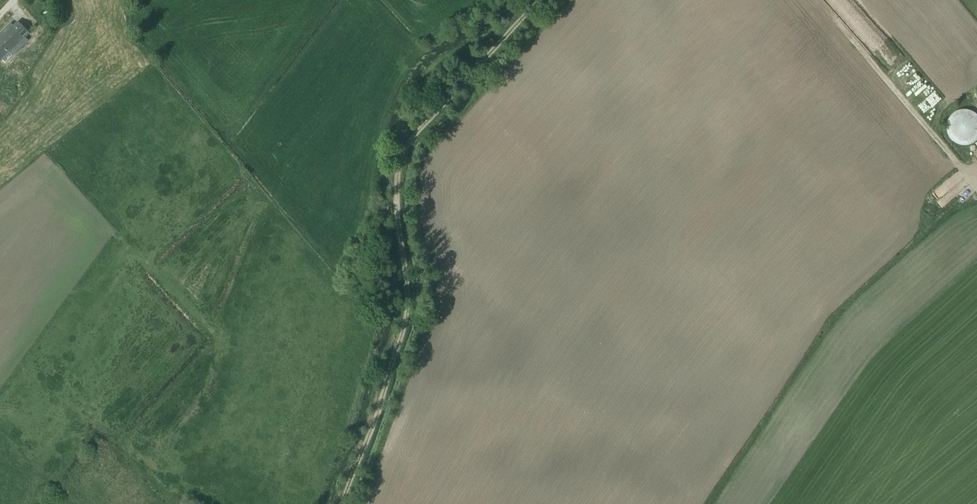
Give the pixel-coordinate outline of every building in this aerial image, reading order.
[(30,33),(18,21),(0,39),(0,58),(5,63),(12,55),(10,53),(30,33)] [(946,129),(947,132),(948,135),(950,139),(953,142),(955,143),(958,145),(961,145),(966,146),(969,145),(972,144),(974,142),(976,140),(976,115),(976,114),(972,112),(969,110),(966,110),(963,110),(959,110),(957,112),(953,114),(950,116),(949,119),(947,122),(946,125),(946,129)]
